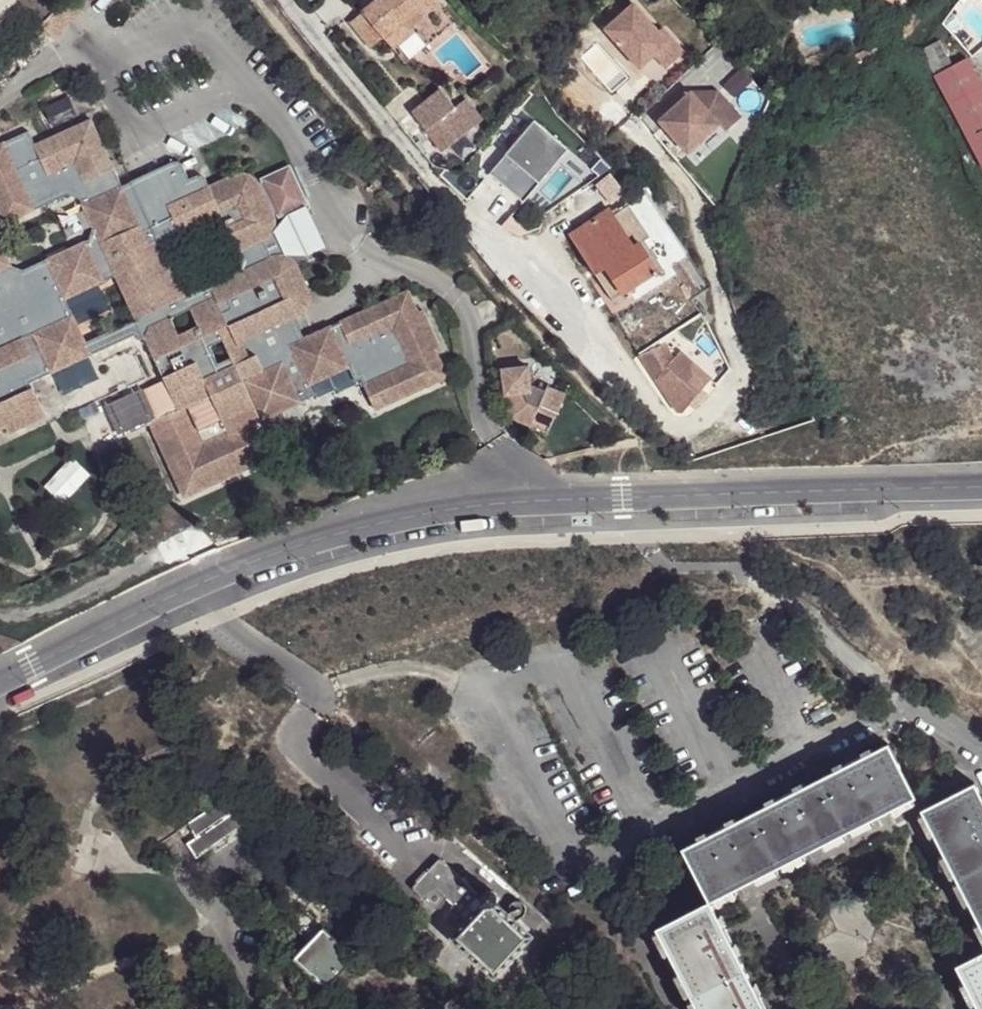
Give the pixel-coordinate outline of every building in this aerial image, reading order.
[(371,49),(384,38),(395,50),(415,33),(405,20),(416,12),(423,19),(441,4),(437,0),(375,0),(349,23),(371,49)] [(637,13),(608,38),(643,77),(658,64),(670,77),(687,61),(675,48),(672,51),(661,40),(637,13)] [(981,49),(981,48),(981,30),(974,21),(954,38),(970,58),(981,49)] [(672,51),(675,48),(665,37),(661,40),(672,51)] [(965,59),(951,66),(938,42),(921,51),(981,162),(981,90),(965,59)] [(446,89),(417,113),(449,151),(477,128),(466,114),(476,106),(470,98),(460,107),(446,89)] [(693,100),(662,130),(692,162),(723,132),(729,139),(745,124),(721,99),(705,113),(693,100)] [(693,100),(705,113),(721,99),(694,100),(693,100)] [(476,106),(466,114),(477,128),(487,119),(476,106)] [(56,146),(93,130),(89,121),(52,138),(56,146)] [(572,153),(539,124),(494,175),(528,205),(572,153)] [(438,349),(443,347),(426,311),(422,313),(412,292),(312,338),(308,340),(297,318),(300,316),(301,314),(304,312),(305,309),(306,306),(307,303),(307,301),(308,298),(307,295),(307,294),(307,291),(306,288),(300,275),(298,273),(297,271),(294,269),(292,267),(289,265),(285,264),(283,264),(282,264),(279,263),(276,264),(275,264),(272,265),(270,266),(261,248),(264,246),(267,244),(269,242),(272,239),(274,235),(275,231),(275,227),(275,223),(274,220),(273,216),(262,193),(260,189),(258,186),(256,184),(253,181),(249,179),(245,177),(240,176),(235,176),(208,189),(204,180),(203,180),(202,179),(201,179),(199,178),(198,178),(197,178),(196,178),(194,178),(193,179),(186,182),(180,168),(179,166),(178,165),(177,165),(175,164),(174,164),(172,164),(171,164),(120,188),(93,130),(56,146),(52,138),(32,147),(26,133),(0,146),(0,147),(6,160),(0,163),(0,221),(2,225),(62,198),(82,203),(96,234),(89,250),(26,279),(6,276),(0,263),(0,436),(4,434),(7,440),(28,430),(23,419),(41,411),(30,388),(135,341),(147,344),(166,387),(178,413),(180,417),(155,429),(172,466),(180,463),(196,500),(248,477),(243,465),(262,457),(251,434),(319,403),(314,393),(353,375),(360,391),(367,388),(377,410),(394,402),(397,409),(435,392),(432,385),(451,377),(438,349)] [(572,240),(615,305),(660,274),(642,248),(637,251),(612,214),(572,240)] [(300,316),(297,318),(308,340),(312,338),(306,325),(301,314),(300,316)] [(643,360),(681,417),(686,417),(714,384),(683,357),(675,365),(668,348),(643,360)] [(536,371),(504,373),(510,419),(554,438),(571,400),(536,384),(536,371)] [(435,392),(454,384),(451,377),(432,385),(435,392)] [(178,413),(166,387),(145,396),(157,422),(178,413)] [(380,417),(397,409),(394,402),(377,410),(380,417)] [(45,422),(41,411),(23,419),(28,430),(45,422)] [(267,468),(262,457),(243,465),(248,477),(267,468)] [(196,500),(180,463),(172,466),(189,504),(196,500)] [(680,851),(708,903),(915,800),(888,746),(680,851)] [(980,800),(973,786),(920,813),(981,936),(981,803),(980,800)] [(241,806),(235,796),(229,799),(236,810),(200,834),(209,847),(251,818),(241,806)] [(457,912),(467,916),(472,911),(466,906),(475,892),(474,889),(440,858),(439,857),(436,858),(413,883),(412,887),(435,906),(444,897),(451,904),(450,907),(457,912)] [(478,900),(481,902),(493,900),(494,900),(495,896),(494,890),(491,888),(485,886),(480,888),(477,893),(478,900)] [(491,976),(507,960),(531,935),(494,900),(493,902),(488,904),(482,904),(481,902),(480,903),(472,911),(467,916),(448,938),(491,976)] [(695,1008),(762,1008),(708,904),(655,931),(695,1008)] [(355,956),(322,925),(308,941),(292,958),(324,988),(355,956)] [(507,960),(491,976),(448,938),(427,962),(480,1008),(520,1008),(537,990),(507,960)] [(975,1008),(981,1008),(981,955),(955,968),(975,1008)]
